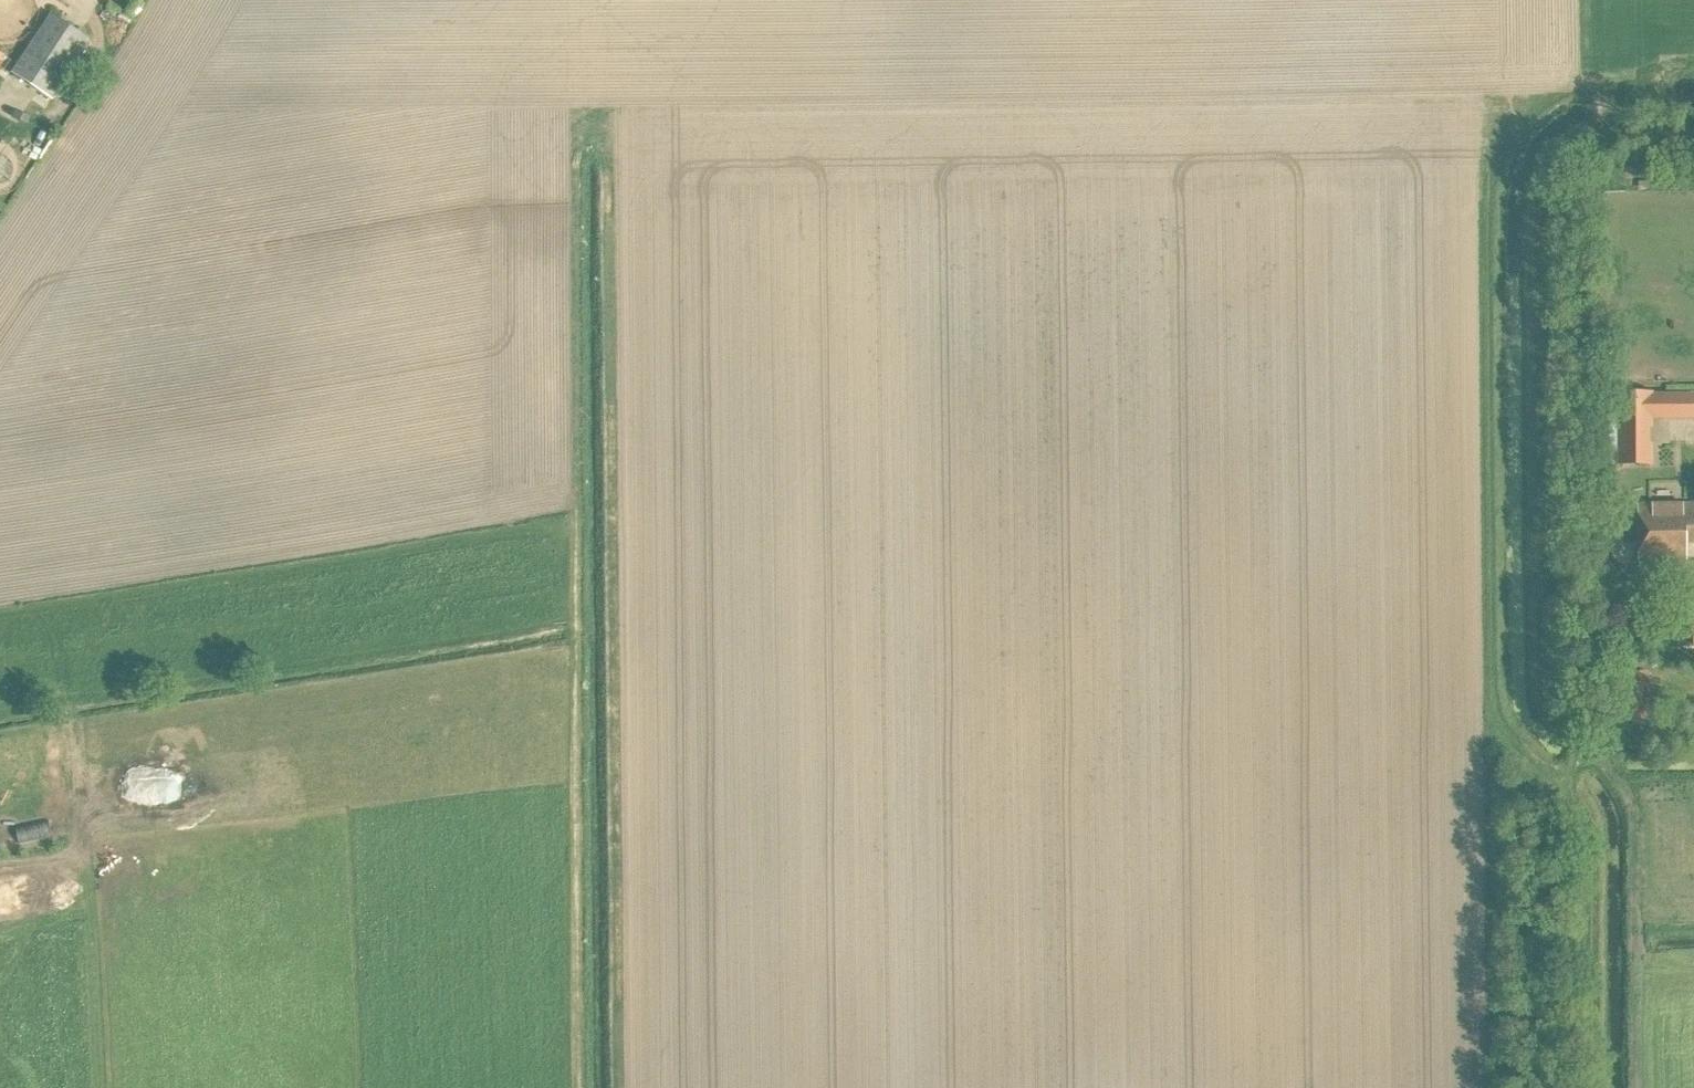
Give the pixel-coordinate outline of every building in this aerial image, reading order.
[(53,99),(95,39),(57,13),(15,73),(53,99)] [(1648,446),(1647,426),(1651,426),(1651,417),(1671,417),(1671,396),(1655,396),(1655,394),(1620,394),(1620,464),(1651,464),(1651,446),(1648,446)] [(1693,543),(1693,505),(1635,506),(1636,563),(1684,563),(1684,543),(1693,543)]
